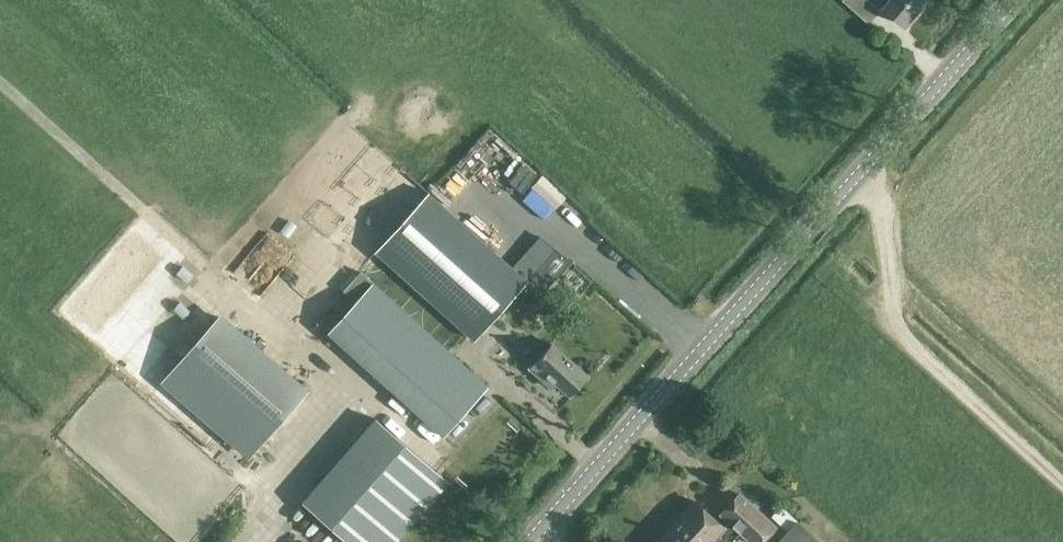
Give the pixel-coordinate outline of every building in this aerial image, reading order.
[(870,24),(881,11),(868,0),(843,0),(842,1),(869,24),(870,24)] [(928,0),(888,0),(882,7),(905,27),(928,0)] [(378,253),(474,339),(528,279),(431,192),(378,253)] [(350,305),(375,278),(364,268),(339,295),(350,305)] [(374,282),(329,332),(444,435),(488,385),(374,282)] [(220,317),(165,379),(251,454),(306,392),(220,317)] [(571,396),(588,376),(551,344),(530,368),(553,389),(558,384),(571,396)] [(303,500),(351,541),(396,541),(448,482),(376,418),(303,500)] [(715,541),(716,541),(730,541),(739,532),(751,541),(763,541),(777,527),(741,493),(722,514),(730,522),(726,527),(697,500),(659,541),(715,541)] [(797,520),(777,541),(820,541),(797,520)]
